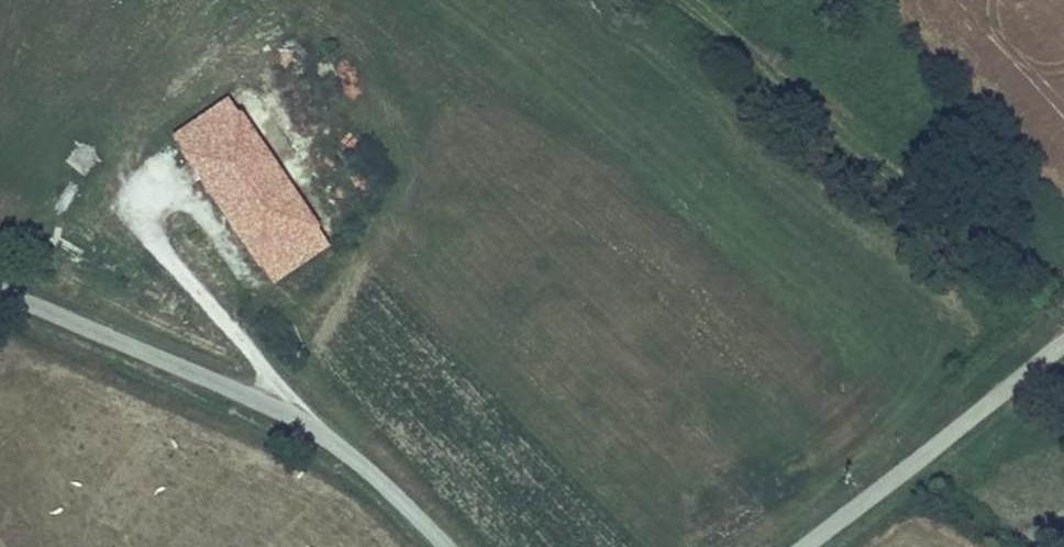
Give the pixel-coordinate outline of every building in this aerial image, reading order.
[(178,162),(260,278),(322,234),(241,118),(178,162)]
